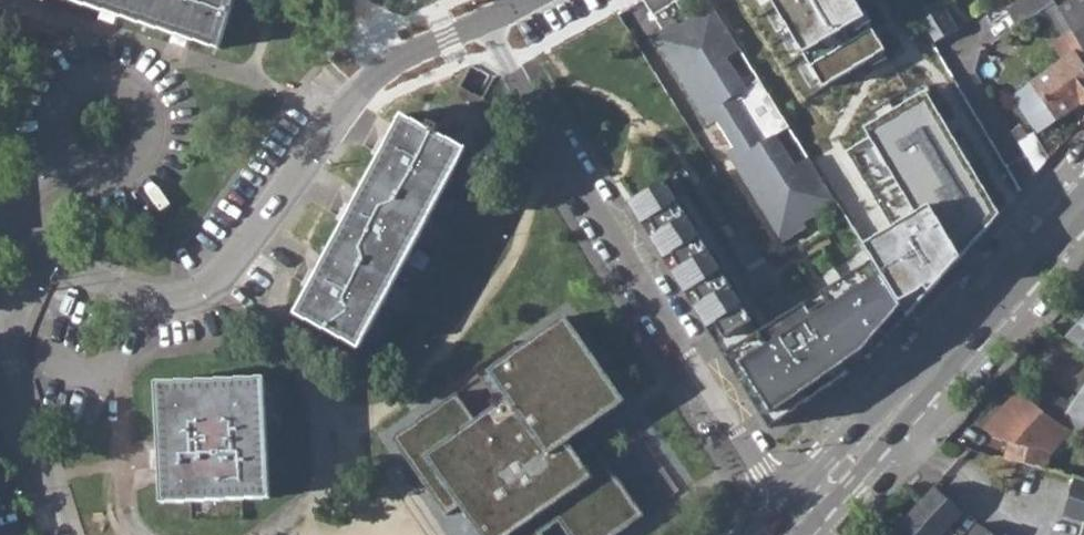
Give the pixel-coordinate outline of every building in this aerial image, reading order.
[(237,0),(71,0),(221,49),(237,0)] [(678,0),(645,0),(654,15),(678,0)] [(803,102),(887,52),(856,0),(742,0),(803,102)] [(930,43),(957,27),(940,0),(937,0),(912,14),(930,43)] [(1014,26),(1040,10),(1052,3),(1051,0),(1019,0),(1004,9),(1014,26)] [(1083,56),(1083,0),(1077,0),(1058,12),(1069,30),(1083,56)] [(1056,37),(1069,30),(1058,12),(1052,3),(1040,10),(1056,37)] [(802,221),(835,201),(807,157),(793,165),(774,134),(788,126),(759,79),(745,87),(726,56),(740,48),(712,4),(679,24),(676,20),(653,34),(709,124),(716,119),(733,147),(726,151),(782,241),(805,226),(802,221)] [(1038,130),(1079,101),(1080,103),(1083,100),(1083,69),(1073,54),(1014,96),(1038,130)] [(299,313),(360,345),(466,148),(480,155),(505,109),(461,86),(440,126),(429,121),(426,126),(404,115),(299,313)] [(914,253),(993,205),(925,95),(847,142),(914,253)] [(696,157),(625,198),(717,357),(788,315),(696,157)] [(907,322),(869,267),(788,315),(717,357),(767,435),(834,388),(907,322)] [(395,439),(448,513),(462,503),(484,534),(542,534),(540,532),(550,525),(561,517),(573,534),(614,534),(643,515),(593,444),(578,455),(567,440),(629,396),(570,314),(494,367),(513,394),(474,421),(456,396),(395,439)] [(1063,340),(1083,353),(1083,317),(1063,340)] [(156,382),(162,503),(271,497),(265,377),(156,382)] [(1009,462),(1042,471),(1048,452),(1067,430),(1063,427),(1048,418),(1042,412),(1019,389),(984,428),(996,438),(1016,446),(1009,462)] [(1048,418),(1063,427),(1071,414),(1076,407),(1054,393),(1042,412),(1048,418)] [(1083,423),(1083,394),(1076,407),(1071,414),(1083,423)] [(1074,479),(1062,516),(1083,522),(1079,534),(1083,534),(1083,482),(1074,479)] [(899,534),(959,534),(949,526),(962,510),(934,484),(893,529),(899,534)] [(977,522),(968,534),(996,534),(977,522)]
